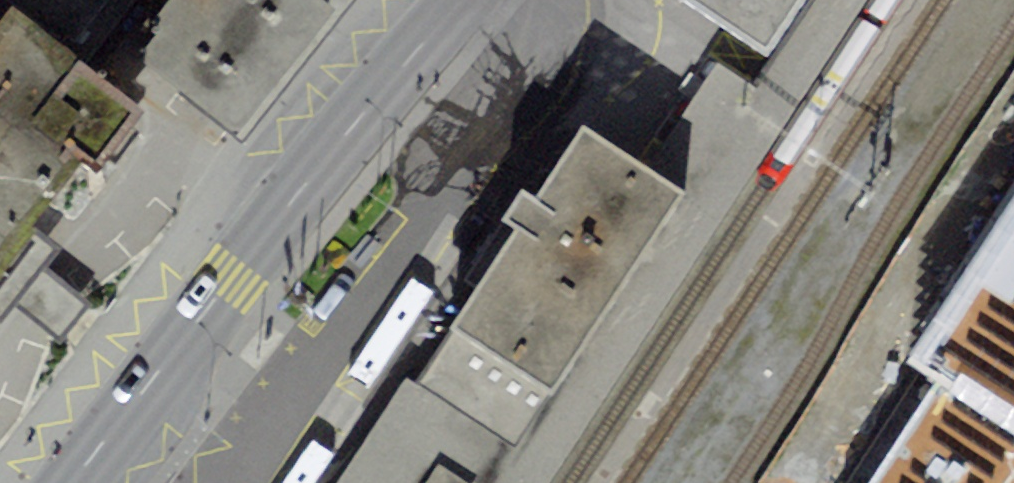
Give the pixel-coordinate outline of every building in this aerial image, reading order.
[(335,9),(323,0),(166,0),(155,14),(163,21),(136,55),(236,134),(335,9)] [(779,65),(763,91),(717,62),(647,166),(690,196),(560,396),(544,421),(524,451),(504,482),(548,482),(861,0),(821,0),(779,65)] [(800,0),(691,0),(766,51),(800,0)] [(12,6),(0,21),(0,320),(56,248),(28,227),(80,161),(96,174),(146,111),(12,6)] [(517,228),(453,326),(560,396),(690,196),(647,166),(582,127),(535,201),(521,192),(503,219),(517,228)] [(905,364),(936,384),(1013,436),(1013,198),(905,364)] [(438,349),(416,382),(524,451),(544,421),(560,396),(453,326),(438,349)] [(416,382),(406,376),(337,482),(504,482),(524,451),(416,382)] [(936,384),(870,482),(1013,482),(1013,436),(936,384)]
